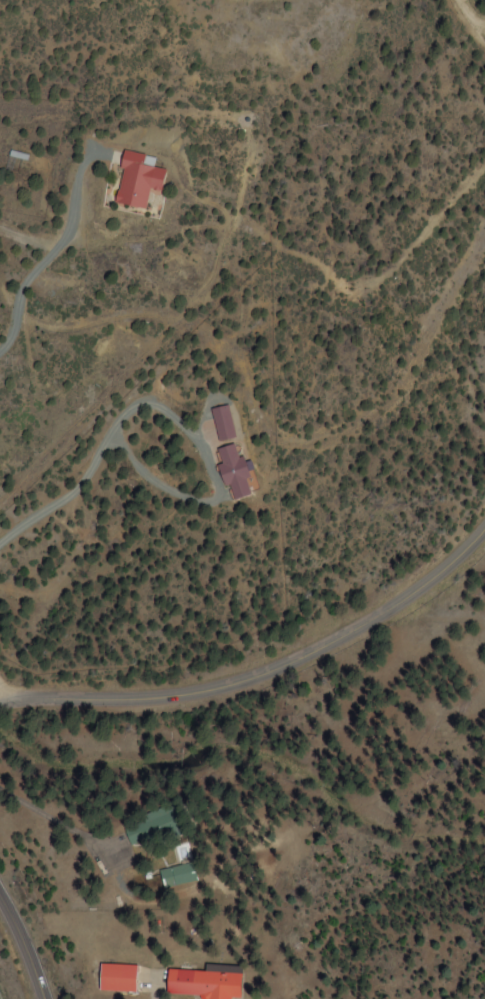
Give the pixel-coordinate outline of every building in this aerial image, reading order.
[(142,208),(145,189),(159,191),(162,169),(152,167),(153,156),(120,151),(111,203),(142,208)] [(234,436),(225,404),(207,409),(216,441),(234,436)] [(221,498),(245,495),(239,455),(233,456),(232,444),(213,447),(221,498)] [(195,881),(191,863),(159,870),(163,888),(195,881)] [(98,992),(135,992),(135,964),(98,964),(98,992)] [(165,970),(164,994),(204,996),(204,998),(229,998),(237,998),(239,974),(165,970)]
